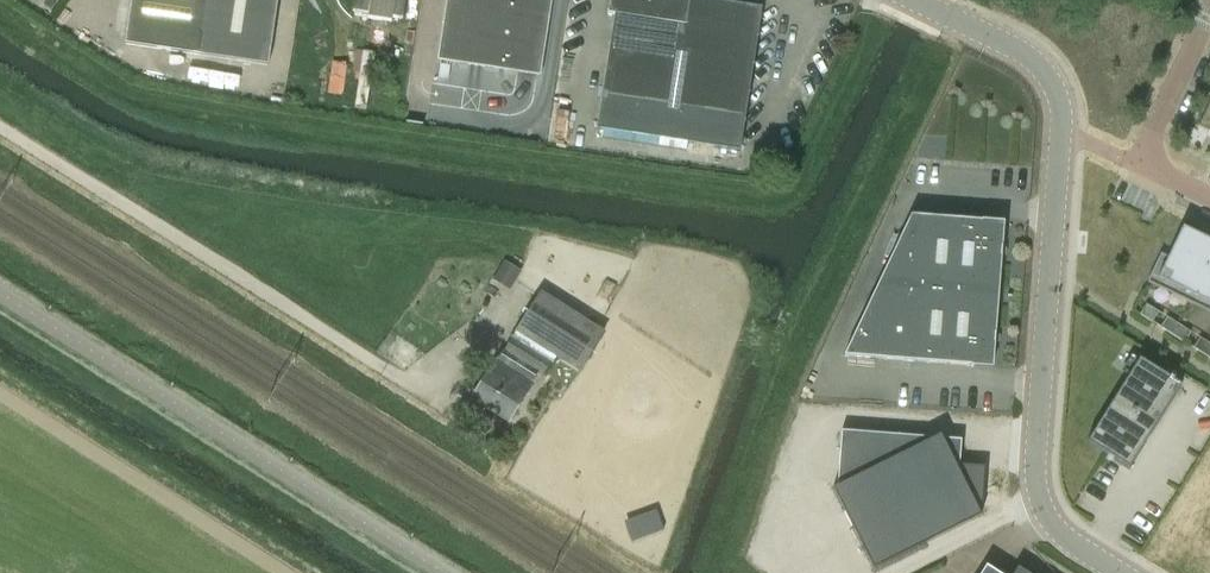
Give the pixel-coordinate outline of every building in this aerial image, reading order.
[(125,43),(197,55),(270,66),(280,0),(132,0),(125,43)] [(409,0),(357,0),(355,12),(371,14),(370,19),(394,22),(395,17),(406,19),(409,0)] [(431,107),(469,113),(477,66),(541,76),(552,0),(447,0),(431,107)] [(608,13),(615,14),(597,129),(740,151),(762,8),(713,0),(610,0),(608,13)] [(356,49),(355,105),(370,106),(372,50),(356,49)] [(341,94),(345,64),(331,62),(327,91),(341,94)] [(1199,125),(1209,130),(1209,103),(1199,125)] [(1004,222),(912,215),(845,356),(993,368),(1004,222)] [(1192,303),(1209,312),(1209,240),(1183,227),(1169,257),(1161,253),(1148,280),(1149,281),(1149,282),(1192,303)] [(503,261),(492,280),(508,290),(519,271),(503,261)] [(556,356),(581,373),(604,337),(538,296),(470,402),(507,426),(540,373),(544,375),(556,356)] [(1141,314),(1153,322),(1159,311),(1147,304),(1141,314)] [(1161,327),(1167,331),(1174,334),(1180,324),(1168,317),(1161,327)] [(1180,324),(1174,334),(1186,342),(1192,332),(1180,324)] [(1200,351),(1206,355),(1209,349),(1209,343),(1201,337),(1194,347),(1200,351)] [(1139,359),(1087,442),(1129,468),(1181,385),(1139,359)] [(836,487),(830,490),(870,571),(980,516),(977,509),(981,509),(984,467),(959,466),(960,441),(840,432),(836,487)]
